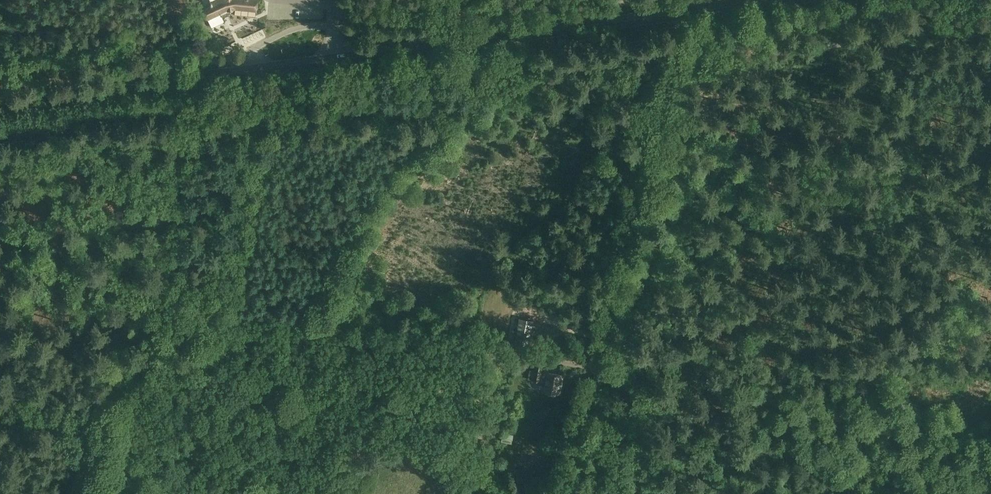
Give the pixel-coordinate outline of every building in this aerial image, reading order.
[(211,0),(203,5),(209,19),(230,9),(235,9),(256,10),(257,0),(210,0),(211,0)] [(534,320),(518,317),(513,351),(528,353),(534,320)] [(539,380),(547,381),(545,390),(558,391),(560,374),(548,373),(548,369),(542,368),(543,363),(535,362),(534,366),(536,367),(534,380),(539,380)] [(502,433),(501,441),(512,443),(513,435),(502,433)]
